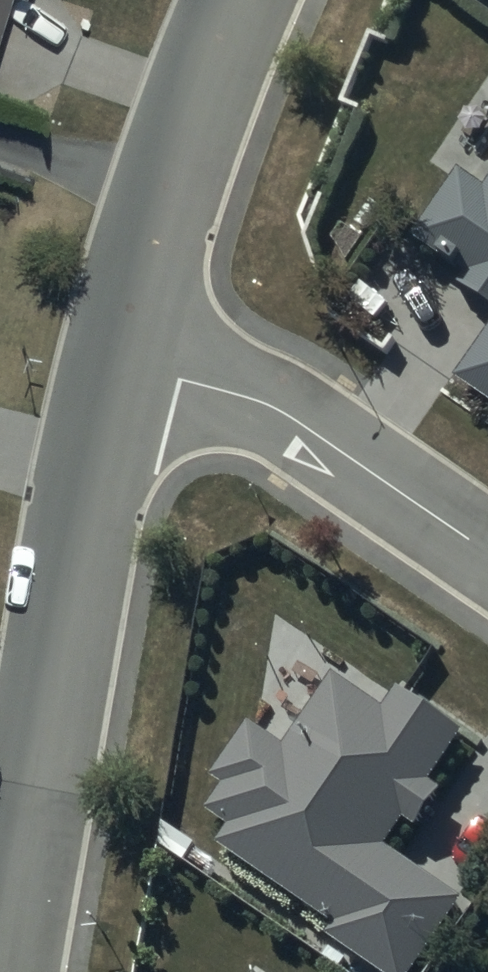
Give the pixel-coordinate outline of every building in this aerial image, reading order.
[(468,172),(420,242),(472,278),(467,285),(487,300),(487,186),(468,172)] [(464,378),(487,394),(487,343),(464,378)] [(346,676),(293,752),(261,729),(223,785),(233,792),(215,818),(239,835),(229,849),(339,925),(328,942),(371,971),(428,971),(476,903),(401,851),(413,833),(424,840),(450,801),(440,794),(477,741),(412,697),(400,714),(346,676)]
